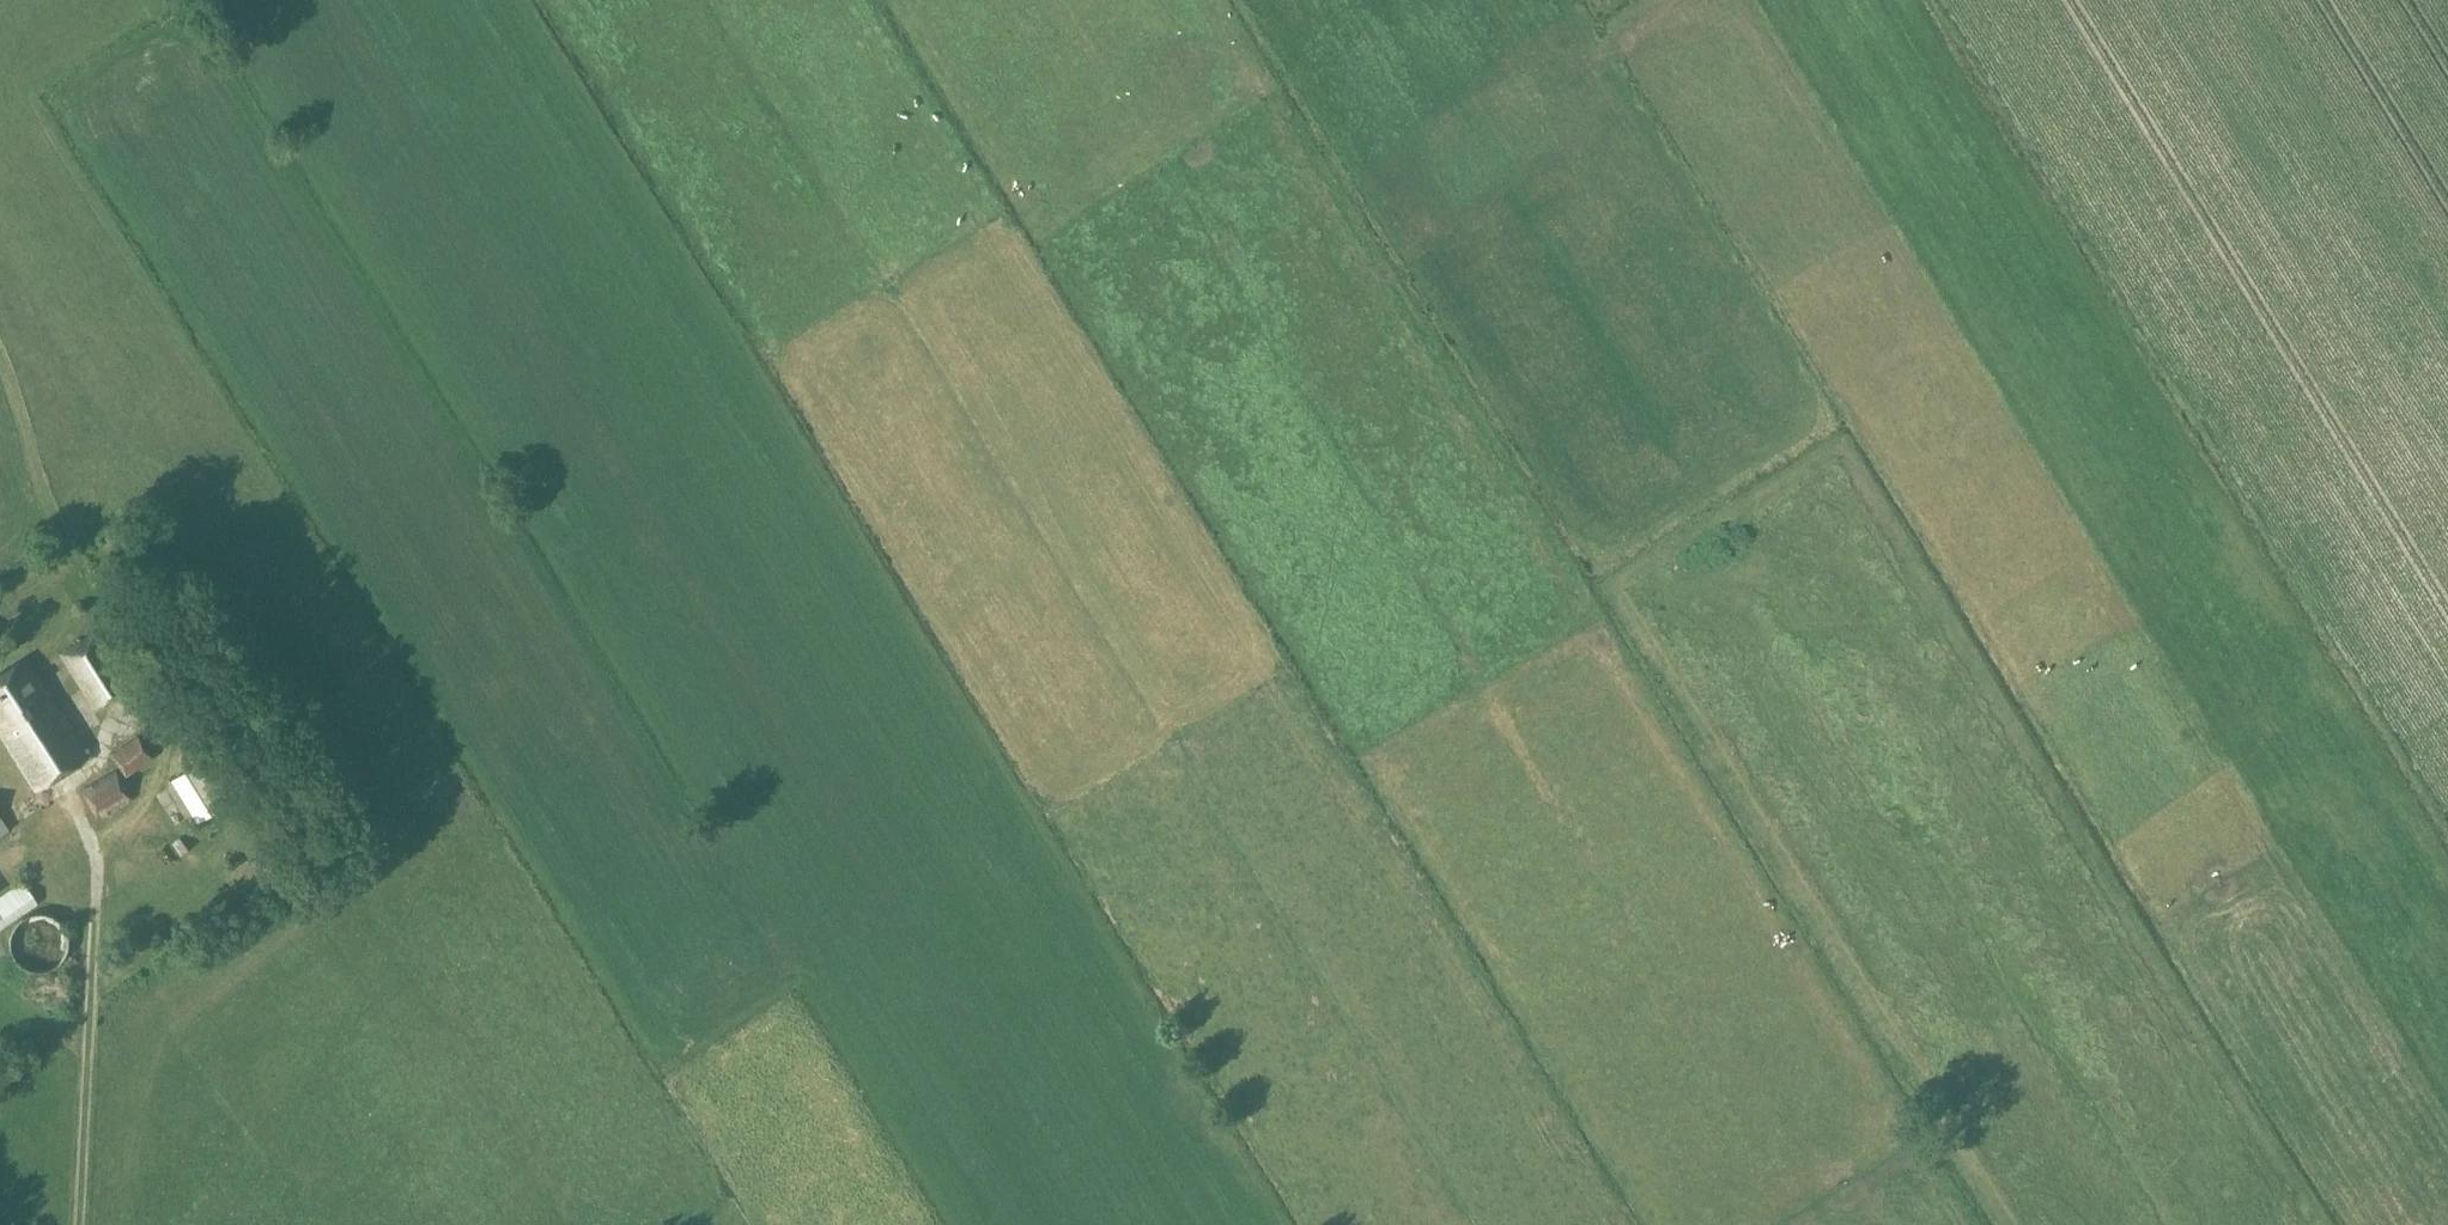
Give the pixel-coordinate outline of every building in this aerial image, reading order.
[(61,655),(93,710),(131,688),(98,633),(61,655)] [(27,792),(78,764),(25,664),(0,677),(0,740),(27,792)] [(127,778),(154,760),(138,737),(111,755),(127,778)] [(30,801),(0,744),(0,782),(14,809),(30,801)] [(223,807),(197,764),(171,780),(197,823),(223,807)] [(99,819),(133,800),(118,771),(83,790),(99,819)] [(0,817),(0,837),(9,831),(0,817)] [(22,883),(0,899),(0,930),(37,903),(22,883)] [(10,941),(10,943),(10,945),(10,948),(11,950),(11,952),(12,955),(13,957),(14,959),(15,961),(18,964),(22,967),(26,970),(28,971),(32,972),(37,973),(39,973),(44,973),(49,972),(51,971),(55,969),(57,967),(59,966),(61,964),(62,962),(64,960),(65,958),(67,954),(68,952),(68,950),(69,947),(69,943),(68,940),(68,938),(68,936),(67,933),(66,931),(65,929),(63,927),(61,924),(59,922),(55,919),(51,917),(49,916),(44,915),(39,915),(37,915),(32,915),(28,917),(24,919),(22,921),(20,922),(18,924),(17,925),(15,927),(14,929),(13,932),(12,934),(11,936),(11,938),(10,941)]
